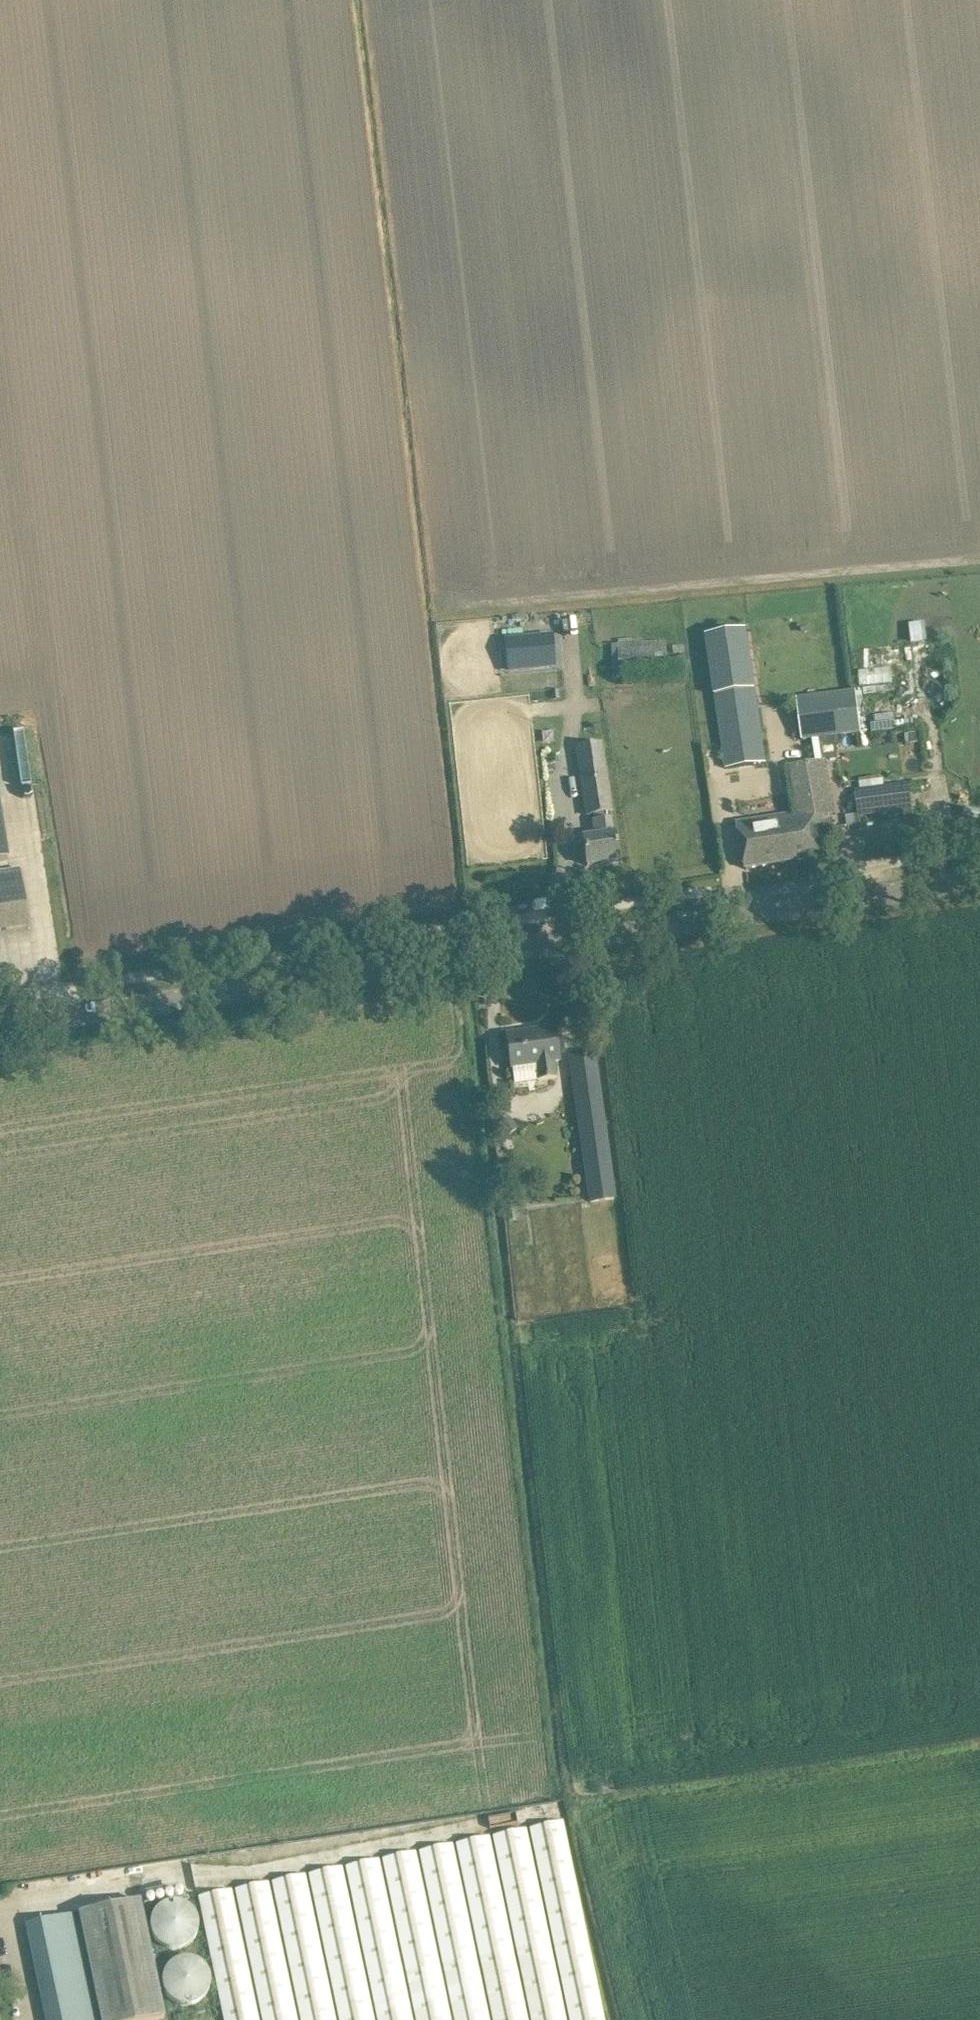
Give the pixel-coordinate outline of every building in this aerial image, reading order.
[(705,632),(725,770),(767,764),(746,626),(705,632)] [(500,671),(547,668),(545,637),(497,641),(500,671)] [(619,671),(666,669),(665,643),(618,644),(619,671)] [(803,742),(861,735),(856,692),(797,699),(803,742)] [(839,760),(836,738),(819,740),(822,762),(824,762),(839,760)] [(602,763),(599,747),(576,750),(587,817),(593,816),(610,813),(611,813),(604,763),(602,763)] [(822,812),(832,810),(829,792),(819,793),(814,763),(789,768),(796,814),(803,814),(809,859),(825,856),(821,831),(824,830),(822,812)] [(864,818),(912,810),(909,790),(861,798),(864,818)] [(9,858),(0,803),(0,859),(9,858)] [(968,806),(966,816),(979,820),(979,809),(968,806)] [(593,838),(582,839),(586,866),(619,861),(615,835),(613,835),(610,813),(593,816),(594,821),(591,822),(593,838)] [(766,819),(739,823),(747,869),(809,859),(803,814),(796,814),(796,816),(767,821),(766,819)] [(20,871),(2,874),(2,872),(0,873),(0,931),(29,927),(20,871)] [(554,1062),(559,1061),(554,1028),(537,1031),(538,1032),(506,1036),(511,1069),(512,1069),(514,1085),(556,1079),(554,1062)] [(591,1202),(614,1198),(594,1054),(570,1058),(591,1202)] [(509,1118),(499,1125),(507,1137),(517,1129),(509,1118)] [(506,1151),(519,1147),(516,1135),(502,1139),(506,1151)] [(165,2019),(141,1902),(25,1925),(45,2019),(160,2019),(165,2019)] [(151,1921),(151,1924),(150,1927),(151,1930),(151,1932),(152,1935),(153,1938),(155,1940),(156,1942),(157,1943),(159,1945),(161,1947),(164,1948),(166,1949),(169,1950),(172,1950),(174,1951),(177,1950),(180,1950),(182,1949),(185,1948),(187,1947),(190,1945),(192,1943),(193,1941),(195,1939),(196,1936),(197,1934),(198,1931),(198,1928),(198,1926),(198,1923),(198,1920),(197,1918),(196,1915),(194,1913),(192,1911),(190,1909),(188,1907),(186,1905),(183,1904),(181,1903),(178,1903),(175,1903),(172,1903),(170,1903),(167,1904),(164,1905),(162,1906),(160,1908),(158,1909),(156,1911),(154,1914),(153,1916),(152,1919),(151,1921)] [(189,2006),(192,2005),(194,2004),(197,2003),(199,2002),(201,2000),(203,1999),(205,1996),(207,1994),(208,1992),(209,1989),(210,1986),(210,1984),(210,1981),(210,1978),(209,1975),(209,1973),(207,1970),(206,1968),(204,1966),(202,1964),(200,1962),(198,1961),(195,1960),(192,1959),(190,1958),(187,1958),(184,1958),(182,1958),(179,1959),(176,1960),(174,1961),(172,1963),(169,1965),(168,1967),(166,1969),(165,1971),(164,1974),(163,1977),(162,1979),(162,1982),(162,1985),(163,1988),(164,1990),(165,1993),(166,1995),(168,1997),(169,1998),(171,2000),(173,2002),(175,2003),(178,2004),(181,2005),(183,2006),(186,2006),(189,2006)]
